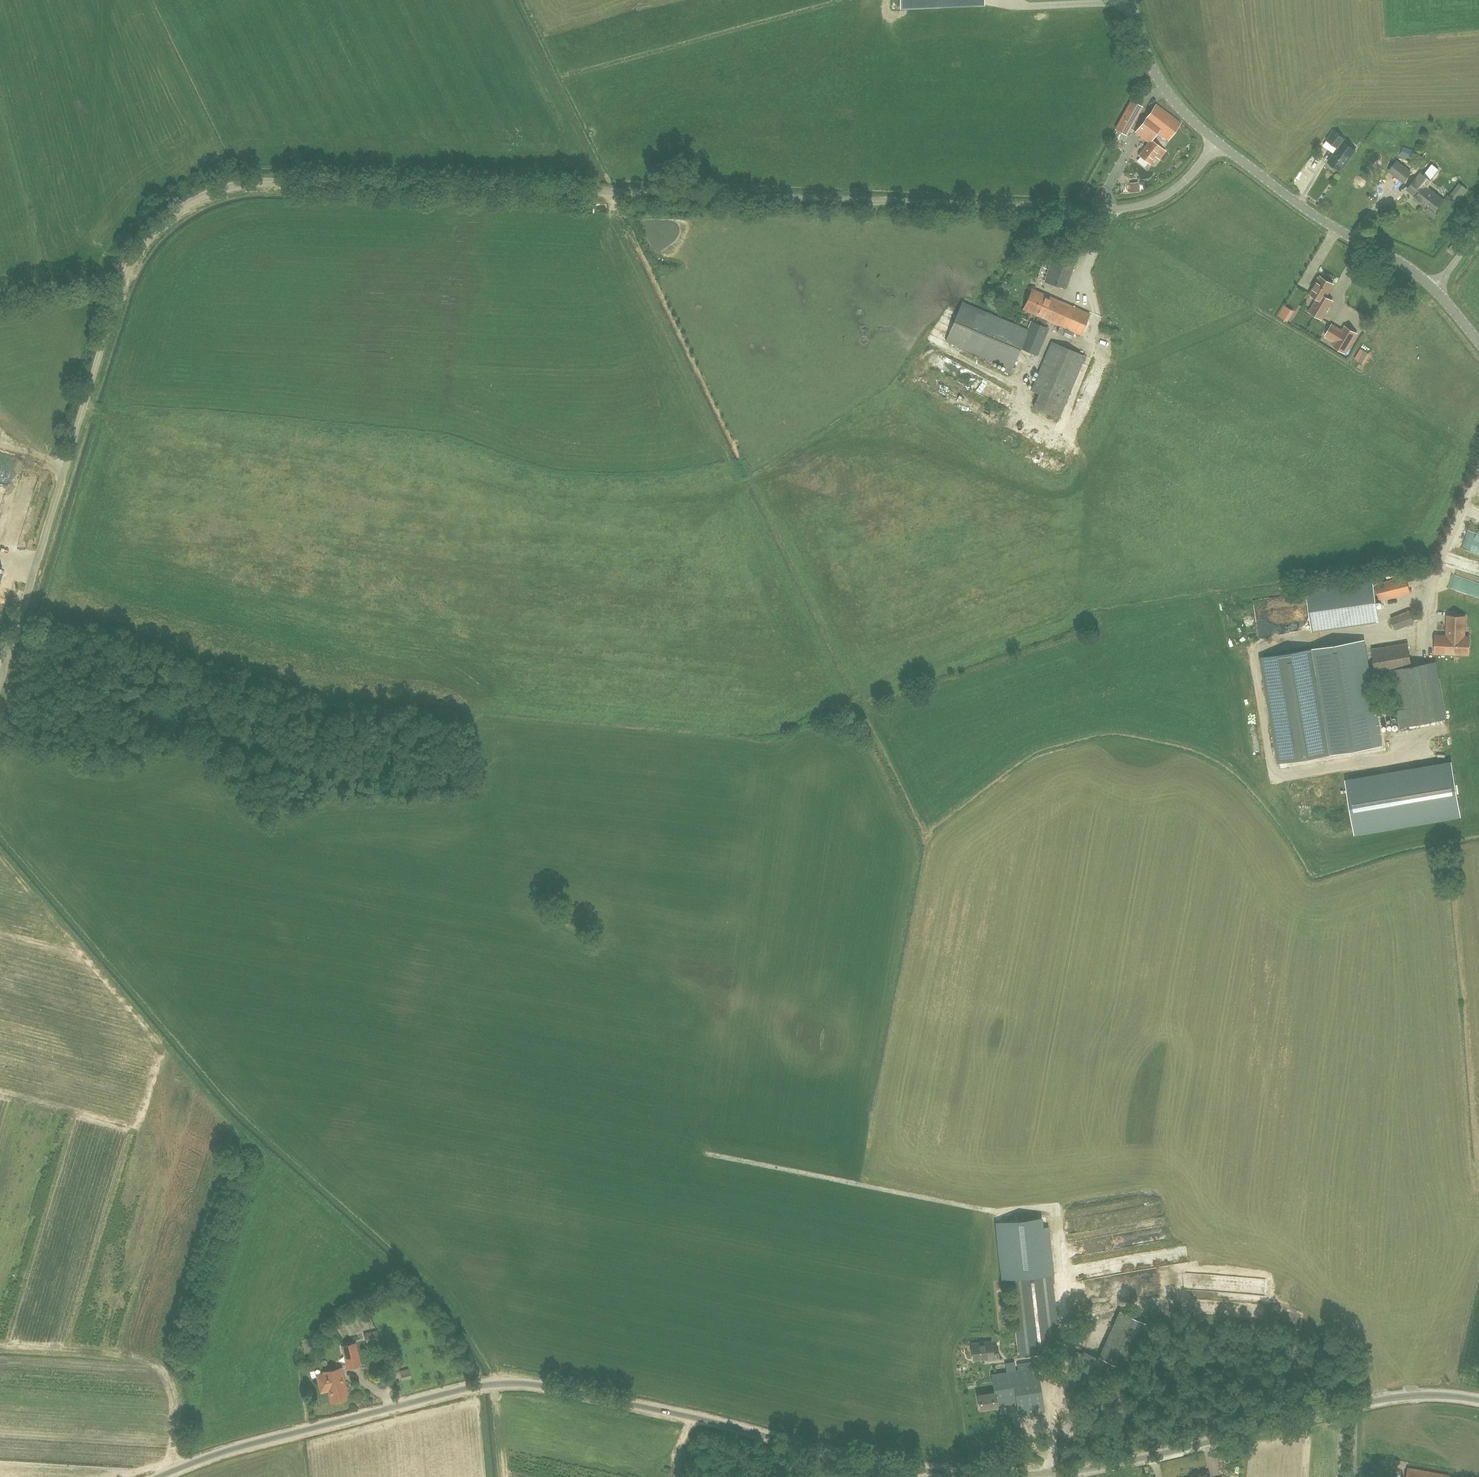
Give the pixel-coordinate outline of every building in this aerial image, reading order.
[(984,4),(983,0),(900,0),(901,8),(984,4)] [(1141,107),(1131,101),(1115,129),(1125,135),(1141,107)] [(1159,160),(1166,151),(1151,140),(1157,132),(1167,140),(1180,122),(1156,104),(1135,132),(1148,142),(1138,155),(1150,164),(1155,157),(1159,160)] [(1337,148),(1327,162),(1329,163),(1328,164),(1328,166),(1332,168),(1333,168),(1334,167),(1340,171),(1355,150),(1343,141),(1344,139),(1333,131),(1327,141),(1337,148)] [(1401,145),(1398,154),(1410,159),(1414,150),(1401,145)] [(1403,182),(1411,172),(1396,161),(1389,171),(1403,182)] [(1439,210),(1437,208),(1443,200),(1415,179),(1407,189),(1416,196),(1414,198),(1427,208),(1425,210),(1433,217),(1439,210)] [(1128,191),(1138,191),(1137,181),(1128,182),(1128,191)] [(1449,193),(1456,198),(1464,187),(1457,182),(1449,193)] [(1052,257),(1044,281),(1066,288),(1074,264),(1072,264),(1075,252),(1058,247),(1054,258),(1052,257)] [(1318,298),(1310,311),(1321,318),(1332,300),(1325,296),(1333,284),(1320,276),(1319,278),(1318,277),(1314,283),(1316,284),(1310,294),(1318,298)] [(1089,314),(1032,289),(1023,309),(1081,334),(1089,314)] [(946,341),(1012,368),(1020,348),(1037,355),(1048,328),(1031,321),(1028,329),(962,302),(946,341)] [(1286,322),(1293,310),(1282,303),(1275,315),(1286,322)] [(1326,335),(1336,341),(1333,346),(1345,353),(1356,333),(1345,326),(1342,331),(1332,325),(1326,335)] [(1085,356),(1051,341),(1031,390),(1039,394),(1033,407),(1059,418),(1085,356)] [(1406,576),(1375,584),(1379,600),(1411,592),(1406,576)] [(1307,591),(1313,630),(1378,620),(1372,582),(1307,591)] [(1409,611),(1391,618),(1395,629),(1414,622),(1409,611)] [(1465,616),(1447,615),(1446,635),(1436,635),(1435,652),(1468,654),(1469,636),(1464,636),(1465,616)] [(1363,640),(1262,657),(1280,762),(1380,745),(1363,640)] [(1412,666),(1408,643),(1372,649),(1376,673),(1392,670),(1402,726),(1444,718),(1434,662),(1412,666)] [(1354,831),(1460,813),(1451,764),(1346,782),(1354,831)] [(1058,1335),(1051,1273),(1052,1273),(1047,1227),(1042,1227),(1041,1217),(997,1222),(1003,1279),(1011,1278),(1020,1355),(1061,1350),(1059,1335),(1058,1335)] [(1138,1294),(1136,1283),(1110,1288),(1112,1299),(1138,1294)] [(1119,1385),(1126,1370),(1127,1370),(1148,1324),(1120,1311),(1099,1357),(1109,1362),(1102,1377),(1119,1385)] [(365,1332),(367,1343),(381,1339),(378,1329),(365,1332)] [(360,1365),(355,1343),(342,1346),(348,1368),(360,1365)] [(991,1347),(991,1343),(970,1346),(972,1360),(998,1357),(997,1346),(991,1347)] [(1090,1395),(1105,1361),(1084,1351),(1069,1385),(1090,1395)] [(977,1396),(980,1410),(998,1407),(998,1406),(1017,1403),(1019,1416),(1044,1412),(1037,1368),(1034,1368),(1033,1362),(1017,1364),(1018,1371),(992,1375),(994,1393),(977,1396)] [(317,1377),(321,1391),(330,1389),(334,1403),(346,1400),(345,1394),(347,1394),(341,1369),(324,1374),(324,1375),(317,1377)] [(408,1369),(400,1371),(402,1380),(410,1378),(408,1369)] [(1449,1475),(1408,1468),(1406,1476),(1449,1476),(1449,1475)]
